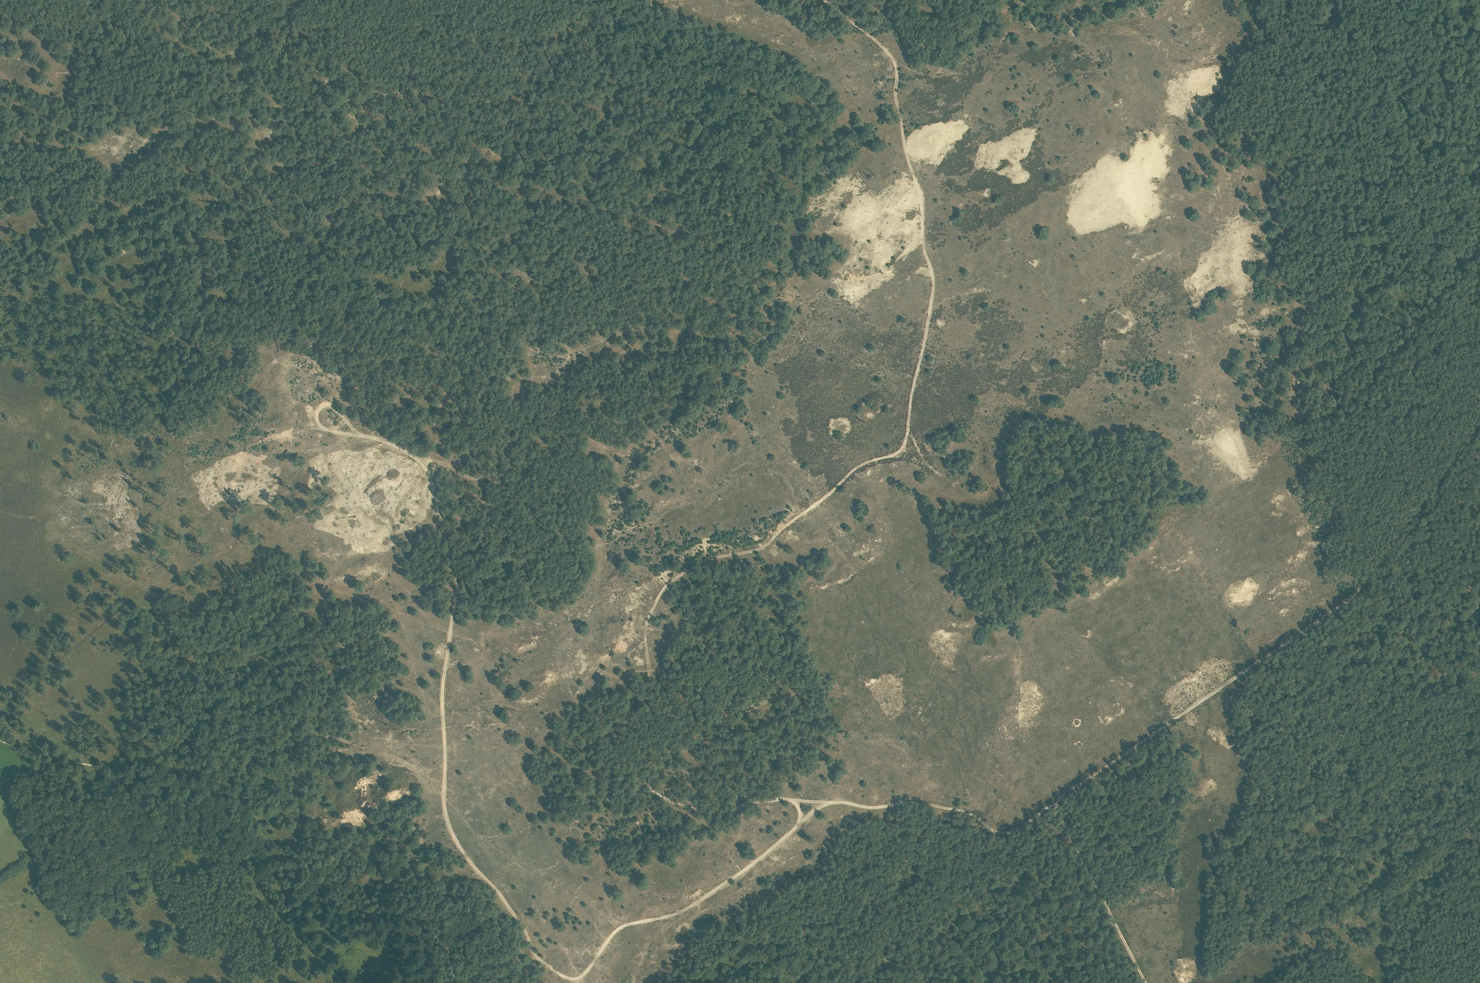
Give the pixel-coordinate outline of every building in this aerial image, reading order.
[(395,956),(389,961),(395,969),(401,964),(395,956)] [(375,961),(364,968),(369,976),(380,968),(375,961)]
